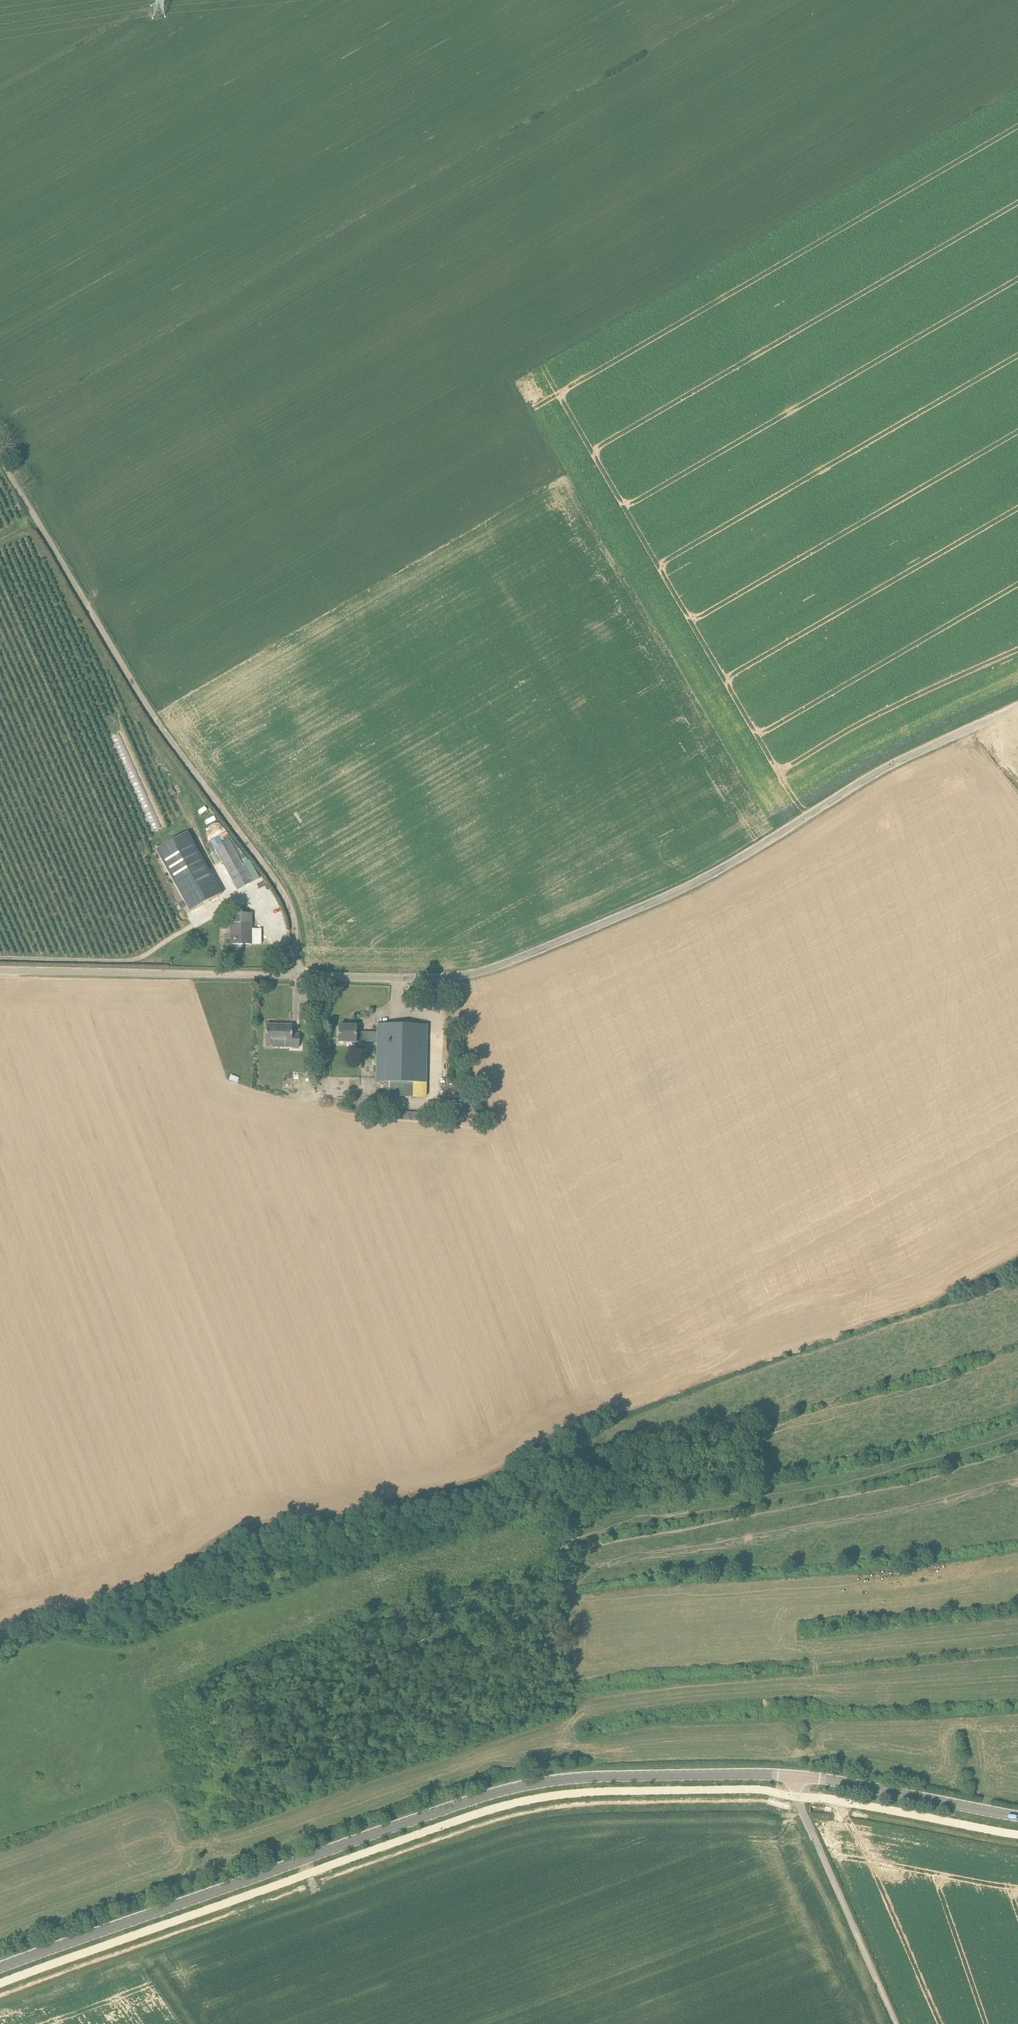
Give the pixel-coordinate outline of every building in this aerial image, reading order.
[(223,824),(207,832),(214,845),(229,837),(223,824)] [(190,912),(221,895),(187,833),(156,851),(190,912)] [(237,890),(251,882),(228,840),(214,848),(237,890)] [(230,945),(252,945),(252,914),(230,914),(230,945)] [(426,1083),(427,1025),(377,1024),(377,1033),(377,1043),(376,1082),(426,1083)] [(299,1048),(299,1035),(292,1035),(292,1026),(266,1025),(266,1041),(265,1047),(299,1048)] [(356,1042),(377,1043),(377,1033),(356,1032),(356,1027),(338,1026),(338,1043),(356,1044),(356,1042)] [(229,1080),(237,1083),(239,1078),(231,1075),(229,1080)] [(418,1121),(418,1113),(396,1112),(396,1120),(418,1121)]
